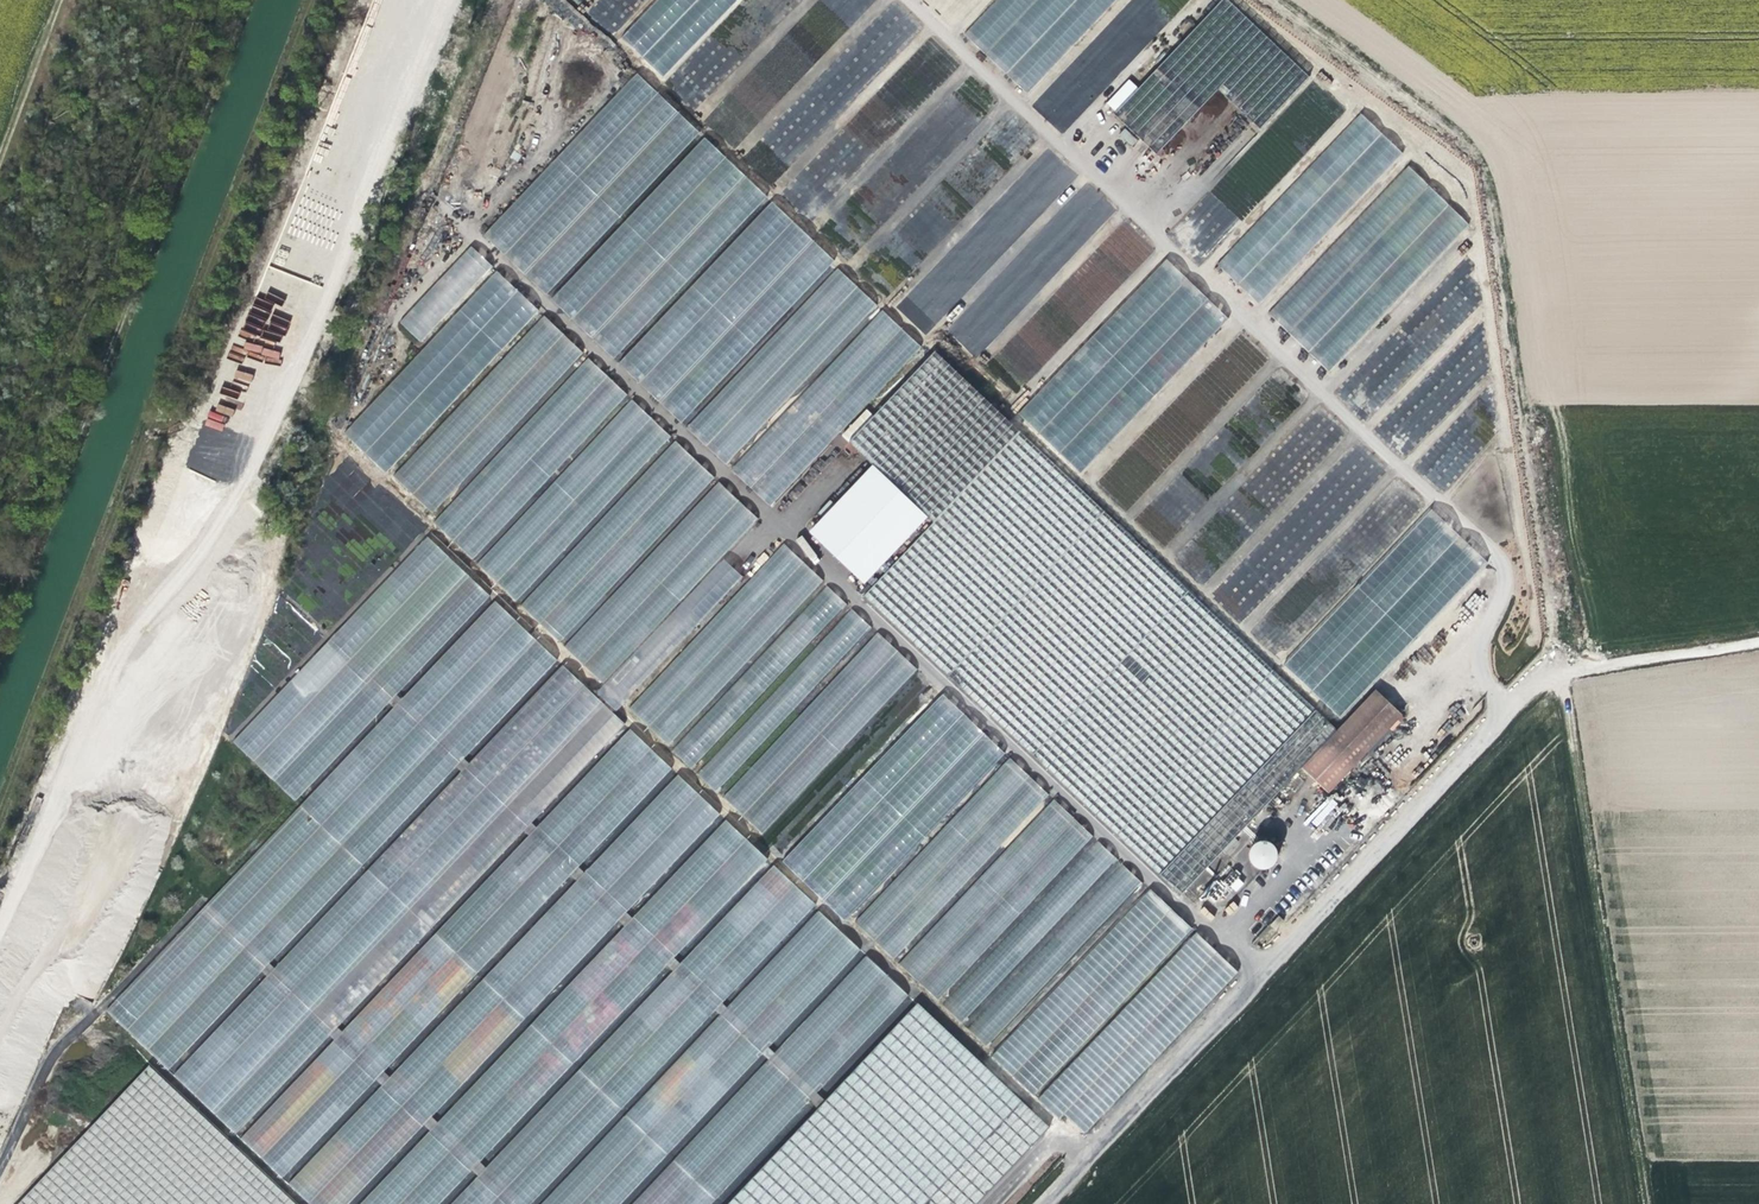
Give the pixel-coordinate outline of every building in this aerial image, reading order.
[(589,9),(586,12),(612,35),(644,0),(579,0),(589,9)] [(626,49),(648,70),(716,0),(673,0),(626,49)] [(962,36),(985,57),(1040,0),(997,0),(962,36)] [(985,57),(1006,77),(1080,0),(1040,0),(985,57)] [(1006,77),(1028,97),(1119,0),(1080,0),(1006,77)] [(1226,0),(1222,0),(1110,118),(1154,160),(1217,94),(1259,133),(1310,79),(1226,0)] [(546,295),(700,132),(636,72),(482,235),(546,295)] [(1329,98),(1311,114),(1319,124),(1312,130),(1318,136),(1343,113),(1329,98)] [(1383,136),(1361,115),(1216,261),(1238,283),(1383,136)] [(726,155),(704,135),(551,296),(572,317),(726,155)] [(1403,156),(1383,136),(1238,283),(1258,303),(1403,156)] [(1221,179),(1210,191),(1242,221),(1289,169),(1258,141),(1222,180),(1221,179)] [(985,351),(1026,388),(1153,246),(1123,220),(1094,252),(1085,243),(1115,209),(1085,182),(1068,201),(1061,194),(1078,175),(1045,146),(1030,163),(1022,155),(890,303),(926,336),(959,299),(967,306),(945,330),(977,359),(985,351)] [(747,174),(726,155),(572,317),(593,336),(747,174)] [(1431,187),(1409,165),(1266,311),(1288,332),(1431,187)] [(768,195),(747,174),(593,336),(615,356),(768,195)] [(1450,206),(1431,187),(1288,332),(1309,353),(1450,206)] [(1202,259),(1239,219),(1208,191),(1171,231),(1202,259)] [(794,218),(772,198),(618,361),(639,381),(794,218)] [(1473,228),(1450,206),(1309,353),(1330,373),(1473,228)] [(814,236),(794,218),(639,381),(660,401),(814,236)] [(836,257),(814,236),(660,401),(682,421),(836,257)] [(470,245),(398,322),(420,342),(492,265),(470,245)] [(1462,259),(1456,271),(1466,276),(1472,264),(1462,259)] [(861,286),(838,265),(684,427),(706,447),(861,286)] [(1213,299),(1194,282),(1046,440),(1064,457),(1213,299)] [(881,305),(861,286),(706,447),(725,465),(881,305)] [(1230,315),(1213,299),(1064,457),(1082,474),(1230,315)] [(906,328),(885,310),(730,470),(752,489),(906,328)] [(563,340),(542,320),(392,480),(412,500),(563,340)] [(924,345),(906,328),(752,489),(770,506),(924,345)] [(582,357),(563,340),(412,500),(430,517),(582,357)] [(1016,431),(932,351),(849,438),(933,518),(1016,431)] [(397,462),(472,384),(448,362),(374,441),(397,462)] [(607,380),(586,362),(434,523),(454,542),(607,380)] [(625,398),(607,380),(454,542),(473,560),(625,398)] [(650,420),(631,402),(478,562),(496,580),(650,420)] [(670,439),(650,420),(496,580),(516,599),(670,439)] [(862,594),(1159,872),(1312,707),(1016,431),(933,518),(862,594)] [(693,462),(673,443),(519,603),(540,623),(693,462)] [(711,480),(693,462),(540,623),(558,641),(711,480)] [(738,503),(717,483),(562,645),(583,665),(738,503)] [(757,520),(738,503),(583,665),(602,682),(757,520)] [(1210,594),(1239,622),(1288,572),(1285,569),(1293,560),(1294,561),(1313,541),(1310,539),(1319,530),(1295,506),(1210,594)] [(1458,529),(1437,509),(1288,669),(1308,688),(1458,529)] [(450,557),(429,537),(232,744),(252,763),(450,557)] [(1477,557),(1457,539),(1313,694),(1333,712),(1477,557)] [(801,565),(780,545),(626,709),(647,729),(801,565)] [(746,575),(727,556),(597,690),(617,709),(746,575)] [(469,575),(450,557),(252,763),(272,781),(469,575)] [(820,582),(801,565),(647,729),(666,746),(820,582)] [(492,596),(469,575),(272,781),(295,803),(492,596)] [(846,607),(825,587),(672,751),(693,771),(846,607)] [(517,621),(495,600),(105,1013),(127,1034),(517,621)] [(1260,603),(1242,626),(1272,649),(1283,634),(1267,621),(1273,614),(1260,603)] [(872,631),(851,611),(697,775),(718,795),(872,631)] [(540,642),(517,621),(127,1034),(147,1053),(540,642)] [(897,653),(876,634),(722,797),(742,817),(897,653)] [(560,662),(540,642),(147,1053),(152,1058),(167,1072),(560,662)] [(916,671),(897,653),(742,817),(761,835),(916,671)] [(585,685),(562,665),(173,1078),(193,1096),(585,685)] [(1329,789),(1402,709),(1374,684),(1334,728),(1302,763),(1329,789)] [(605,704),(585,685),(193,1096),(213,1114),(605,704)] [(998,747),(937,689),(791,846),(853,905),(998,747)] [(624,723),(605,704),(213,1114),(235,1136),(624,723)] [(1302,763),(1334,728),(1312,707),(1159,872),(1181,893),(1302,763)] [(652,749),(630,728),(240,1141),(261,1160),(652,749)] [(673,769),(652,749),(261,1160),(283,1181),(673,769)] [(1031,778),(1010,758),(856,922),(876,941),(1031,778)] [(700,796),(679,776),(289,1187),(307,1203),(312,1203),(700,796)] [(1049,795),(1031,778),(876,941),(894,958),(1049,795)] [(700,796),(312,1203),(353,1203),(721,816),(700,796)] [(1315,831),(1340,808),(1330,797),(1305,820),(1315,831)] [(1075,819),(1054,800),(900,964),(920,983),(1075,819)] [(1093,836),(1075,819),(920,983),(939,1000),(1093,836)] [(748,841),(726,820),(362,1203),(402,1203),(748,841)] [(782,830),(771,848),(782,855),(793,837),(782,830)] [(1263,837),(1247,853),(1264,870),(1280,854),(1263,837)] [(1117,860),(1096,840),(943,1004),(964,1023),(1117,860)] [(748,841),(402,1203),(443,1203),(769,861),(748,841)] [(796,885),(775,865),(455,1203),(495,1203),(796,885)] [(1144,884),(1123,865),(969,1028),(990,1048),(1144,884)] [(970,886),(966,883),(930,921),(934,925),(970,886)] [(796,885),(495,1203),(536,1203),(818,905),(796,885)] [(1172,910),(1151,891),(997,1055),(1017,1075),(1172,910)] [(820,909),(543,1203),(584,1203),(842,929),(820,909)] [(1190,928),(1172,910),(1017,1075),(1036,1092),(1190,928)] [(842,929),(584,1203),(625,1203),(864,950),(842,929)] [(1219,954),(1198,935),(1044,1098),(1065,1118),(1219,954)] [(1237,971),(1219,954),(1065,1118),(1083,1135),(1237,971)] [(868,955),(634,1203),(674,1203),(890,975),(868,955)] [(890,975),(674,1203),(714,1203),(911,995),(890,975)] [(911,1015),(734,1203),(982,1203),(1043,1139),(911,1015)] [(289,1187),(283,1181),(261,1160),(240,1141),(235,1136),(213,1114),(193,1096),(173,1078),(167,1072),(152,1058),(13,1203),(307,1203),(289,1187)]
